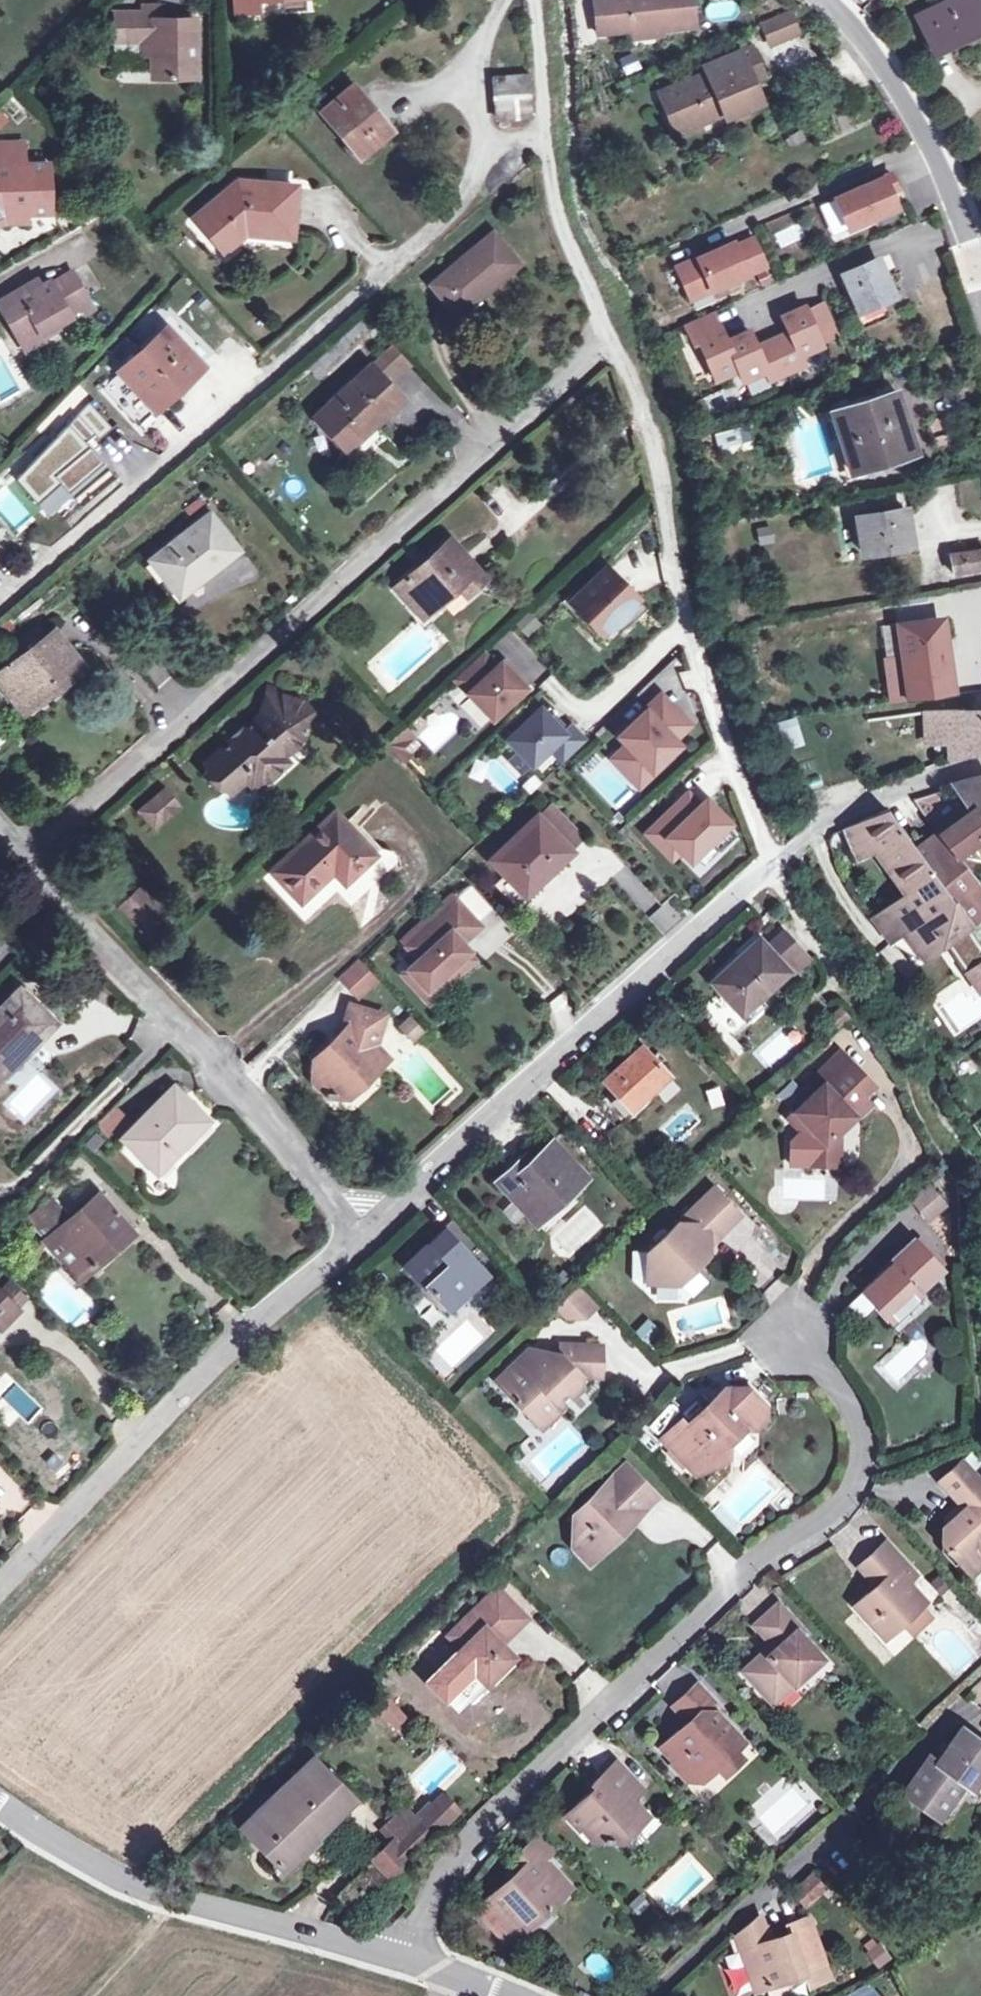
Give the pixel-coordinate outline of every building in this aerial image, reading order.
[(234,12),(254,11),(254,0),(233,0),(234,12)] [(596,32),(608,31),(605,0),(592,0),(596,32)] [(608,31),(630,29),(654,27),(654,24),(660,23),(660,30),(693,27),(690,0),(605,0),(608,31)] [(980,28),(980,1),(980,0),(950,0),(914,17),(931,52),(980,28)] [(736,18),(734,1),(705,4),(707,22),(736,18)] [(150,41),(150,58),(151,78),(193,77),(191,18),(158,19),(157,5),(141,5),(140,10),(113,11),(114,41),(136,41),(150,41)] [(785,10),(759,22),(766,37),(793,27),(785,10)] [(654,27),(630,29),(631,37),(661,34),(660,30),(660,23),(654,24),(654,27)] [(150,41),(136,41),(136,58),(150,58),(150,41)] [(715,48),(720,58),(734,52),(730,41),(715,48)] [(749,45),(742,48),(750,65),(736,71),(739,77),(748,81),(763,75),(749,45)] [(750,65),(742,48),(734,52),(720,58),(699,67),(704,76),(665,94),(682,132),(700,124),(697,117),(716,109),(719,115),(721,121),(759,104),(748,81),(739,77),(736,71),(750,65)] [(498,120),(531,117),(529,95),(527,72),(494,74),(496,98),(498,120)] [(387,132),(347,86),(319,111),(357,157),(387,132)] [(682,132),(665,94),(657,98),(674,135),(682,132)] [(700,124),(719,115),(716,109),(697,117),(700,124)] [(23,165),(22,144),(6,144),(6,157),(0,158),(0,166),(23,165)] [(23,165),(0,166),(0,210),(4,209),(23,207),(23,216),(47,214),(45,164),(23,165)] [(845,228),(894,207),(887,191),(894,188),(888,174),(832,197),(845,228)] [(221,251),(243,232),(289,236),(292,185),(236,180),(193,218),(221,251)] [(6,223),(24,222),(23,216),(23,207),(4,209),(0,210),(0,225),(6,223)] [(517,264),(491,233),(430,285),(457,316),(517,264)] [(731,242),(674,267),(685,292),(706,283),(709,290),(763,266),(751,239),(733,247),(731,242)] [(851,312),(858,327),(885,316),(878,300),(889,296),(875,260),(842,274),(857,309),(851,312)] [(19,343),(38,333),(71,316),(69,313),(83,305),(90,301),(73,272),(52,285),(50,281),(40,287),(38,284),(26,291),(24,287),(0,300),(0,308),(19,343)] [(95,309),(90,301),(83,305),(88,313),(95,309)] [(717,308),(690,320),(699,340),(703,338),(720,377),(743,367),(748,378),(770,369),(774,377),(808,362),(805,353),(826,344),(809,305),(786,315),(793,330),(761,345),(754,329),(731,339),(717,308)] [(104,388),(137,425),(201,368),(164,328),(117,371),(120,373),(104,388)] [(38,333),(19,343),(23,350),(42,340),(38,333)] [(397,399),(367,368),(316,418),(345,448),(397,399)] [(912,452),(893,392),(829,412),(848,471),(912,452)] [(748,444),(739,414),(710,423),(719,452),(748,444)] [(911,546),(904,510),(855,518),(862,554),(911,546)] [(199,565),(205,572),(231,551),(206,518),(152,560),(172,587),(199,565)] [(421,618),(460,584),(468,593),(483,579),(448,541),(394,588),(421,618)] [(949,555),(953,574),(980,569),(980,549),(949,555)] [(178,594),(205,572),(199,565),(172,587),(178,594)] [(601,630),(632,600),(605,572),(574,602),(601,630)] [(525,639),(540,628),(530,613),(514,624),(525,639)] [(940,620),(927,622),(931,653),(943,651),(940,620)] [(931,653),(927,622),(895,627),(902,683),(946,677),(943,651),(931,653)] [(902,683),(895,627),(870,630),(880,705),(880,709),(951,701),(951,696),(948,676),(946,677),(902,683)] [(0,672),(0,683),(21,710),(73,670),(63,657),(69,652),(52,631),(0,672)] [(807,646),(792,650),(795,660),(810,656),(807,646)] [(482,651),(454,678),(492,717),(525,687),(501,661),(496,666),(482,651)] [(205,763),(231,791),(247,777),(257,787),(286,763),(281,757),(297,743),(301,729),(305,727),(312,703),(267,689),(258,715),(205,763)] [(672,708),(661,696),(654,703),(665,714),(672,708)] [(619,736),(626,744),(615,754),(640,779),(676,744),(672,740),(688,724),(672,708),(665,714),(654,703),(619,736)] [(564,761),(586,741),(571,725),(564,732),(540,707),(507,738),(518,750),(531,764),(550,747),(564,761)] [(959,757),(980,752),(980,712),(925,715),(925,742),(948,742),(957,741),(959,757)] [(773,724),(781,751),(803,745),(795,717),(773,724)] [(405,727),(386,744),(403,762),(412,753),(405,746),(414,737),(405,727)] [(957,741),(948,742),(949,758),(959,757),(957,741)] [(531,764),(518,750),(509,759),(522,773),(531,764)] [(640,779),(615,754),(611,758),(636,783),(640,779)] [(954,785),(970,809),(936,832),(938,835),(964,819),(975,812),(980,813),(980,778),(954,785)] [(163,791),(146,805),(156,817),(148,824),(152,829),(177,808),(163,791)] [(939,797),(936,791),(921,796),(912,799),(924,816),(930,812),(926,802),(939,797)] [(686,793),(646,832),(662,848),(671,839),(679,848),(689,858),(707,839),(718,850),(734,834),(724,823),(726,821),(704,799),(698,805),(686,793)] [(146,805),(138,812),(148,824),(156,817),(146,805)] [(886,811),(845,830),(854,860),(871,853),(885,873),(891,869),(911,896),(893,909),(908,930),(947,901),(974,881),(956,858),(938,835),(936,832),(920,843),(914,833),(911,836),(908,832),(902,836),(886,811)] [(300,900),(333,869),(344,880),(372,853),(335,812),(273,871),(300,900)] [(521,892),(546,867),(549,870),(570,850),(537,815),(490,860),(521,892)] [(964,819),(938,835),(956,858),(967,849),(958,838),(970,829),(964,819)] [(671,839),(662,848),(670,856),(679,848),(671,839)] [(974,881),(947,901),(964,926),(980,915),(980,889),(974,881)] [(159,908),(141,888),(121,907),(140,927),(159,908)] [(418,960),(407,969),(426,990),(445,972),(452,980),(473,961),(457,943),(477,924),(456,901),(406,947),(418,960)] [(908,930),(900,936),(919,964),(967,930),(964,926),(947,901),(908,930)] [(140,927),(149,936),(168,918),(159,908),(140,927)] [(893,909),(873,923),(888,944),(900,936),(908,930),(893,909)] [(780,931),(763,945),(785,970),(788,974),(805,959),(780,931)] [(758,996),(785,970),(763,945),(757,938),(709,981),(719,993),(704,1008),(730,1036),(748,1020),(740,1012),(758,996)] [(897,968),(913,956),(900,939),(884,951),(897,968)] [(980,993),(980,962),(963,977),(977,996),(980,993)] [(341,979),(360,999),(377,984),(357,963),(341,979)] [(407,969),(401,975),(427,1003),(452,980),(445,972),(426,990),(407,969)] [(50,1020),(18,989),(0,1007),(0,1073),(50,1020)] [(740,1012),(748,1020),(765,1005),(758,996),(740,1012)] [(369,1050),(375,1045),(384,1014),(352,1006),(343,1030),(342,1040),(335,1046),(330,1043),(313,1060),(312,1079),(326,1093),(326,1097),(335,1097),(335,1096),(350,1096),(382,1065),(369,1050)] [(836,1026),(846,1016),(838,1008),(828,1017),(836,1026)] [(408,1018),(398,1027),(411,1040),(420,1032),(408,1018)] [(342,1040),(343,1030),(330,1043),(335,1046),(342,1040)] [(389,1059),(375,1045),(369,1050),(382,1065),(389,1059)] [(629,1109),(666,1075),(640,1045),(602,1080),(629,1109)] [(821,1091),(792,1121),(805,1135),(794,1143),(794,1165),(843,1167),(843,1135),(842,1133),(857,1118),(858,1120),(874,1106),(871,1103),(867,1098),(878,1087),(844,1053),(814,1084),(821,1091)] [(177,1139),(183,1146),(208,1121),(174,1087),(121,1139),(150,1166),(177,1139)] [(97,1124),(110,1138),(129,1120),(115,1106),(97,1124)] [(156,1173),(183,1146),(177,1139),(150,1166),(156,1173)] [(519,1171),(513,1164),(496,1181),(535,1223),(584,1177),(551,1141),(528,1163),(519,1171)] [(519,1171),(528,1163),(522,1156),(513,1164),(519,1171)] [(948,1202),(928,1183),(912,1200),(932,1219),(948,1202)] [(717,1190),(651,1254),(650,1276),(659,1285),(680,1285),(710,1257),(711,1247),(742,1217),(717,1190)] [(52,1199),(27,1220),(77,1278),(130,1232),(98,1194),(69,1219),(52,1199)] [(423,1286),(426,1284),(447,1307),(483,1274),(442,1230),(404,1266),(423,1286)] [(909,1306),(923,1293),(922,1292),(946,1269),(918,1239),(892,1263),(894,1265),(867,1290),(895,1320),(909,1306)] [(631,1252),(632,1284),(643,1284),(642,1252),(631,1252)] [(583,1285),(572,1296),(586,1310),(591,1315),(602,1303),(583,1285)] [(0,1329),(18,1310),(0,1292),(0,1329)] [(930,1301),(923,1293),(909,1306),(916,1314),(930,1301)] [(860,1295),(850,1305),(863,1318),(873,1308),(860,1295)] [(586,1310),(572,1296),(563,1305),(573,1316),(580,1316),(586,1310)] [(527,1408),(538,1419),(557,1401),(563,1406),(584,1386),(585,1375),(604,1376),(605,1346),(564,1344),(563,1354),(560,1357),(553,1356),(550,1356),(544,1357),(531,1370),(521,1359),(500,1379),(516,1396),(514,1398),(525,1410),(527,1408)] [(535,1347),(521,1359),(531,1370),(544,1357),(535,1347)] [(730,1453),(730,1442),(745,1427),(758,1427),(767,1419),(767,1406),(748,1387),(726,1387),(719,1394),(724,1399),(715,1408),(711,1402),(688,1424),(682,1419),(664,1437),(697,1473),(720,1464),(730,1453)] [(557,1401),(538,1419),(543,1425),(563,1406),(557,1401)] [(980,1552),(980,1478),(964,1459),(941,1482),(959,1501),(962,1504),(957,1507),(961,1511),(950,1522),(945,1527),(943,1544),(960,1562),(976,1547),(980,1552)] [(626,1461),(613,1473),(646,1506),(657,1494),(626,1461)] [(646,1506),(613,1473),(573,1511),(572,1545),(605,1545),(646,1506)] [(947,1518),(950,1522),(961,1511),(957,1507),(947,1518)] [(884,1637),(924,1600),(907,1581),(915,1574),(885,1541),(858,1565),(874,1584),(852,1603),(884,1637)] [(605,1545),(572,1545),(589,1561),(605,1545)] [(960,1562),(974,1577),(980,1570),(980,1552),(976,1547),(960,1562)] [(496,1585),(484,1597),(509,1623),(496,1636),(500,1640),(525,1615),(496,1585)] [(460,1680),(472,1668),(485,1681),(513,1653),(500,1640),(496,1636),(509,1623),(484,1597),(448,1632),(460,1645),(442,1663),(460,1680)] [(770,1657),(765,1653),(745,1673),(763,1692),(772,1701),(792,1681),(797,1684),(824,1658),(812,1644),(799,1631),(802,1628),(779,1603),(756,1626),(774,1645),(778,1649),(770,1657)] [(778,1649),(774,1645),(765,1653),(770,1657),(778,1649)] [(472,1668),(460,1680),(472,1693),(485,1681),(472,1668)] [(674,1729),(656,1747),(669,1762),(667,1763),(679,1777),(692,1779),(707,1764),(711,1767),(743,1737),(717,1709),(721,1705),(697,1680),(673,1702),(690,1720),(684,1726),(674,1729)] [(387,1695),(363,1715),(383,1738),(406,1717),(387,1695)] [(971,1789),(971,1788),(980,1774),(980,1744),(960,1728),(935,1763),(926,1756),(909,1781),(901,1793),(938,1819),(950,1800),(962,1782),(971,1789)] [(279,1868),(352,1798),(313,1757),(239,1827),(279,1868)] [(631,1821),(644,1808),(643,1807),(635,1798),(643,1791),(615,1761),(593,1783),(595,1785),(566,1814),(581,1829),(583,1827),(596,1840),(608,1840),(624,1839),(636,1827),(631,1821)] [(717,1777),(698,1792),(704,1800),(723,1786),(717,1777)] [(959,1806),(971,1789),(962,1782),(950,1800),(959,1806)] [(650,1815),(644,1808),(631,1821),(636,1827),(650,1815)] [(416,1820),(392,1843),(407,1858),(430,1835),(416,1820)] [(532,1843),(546,1857),(559,1845),(544,1830),(532,1843)] [(392,1843),(373,1862),(387,1877),(407,1858),(392,1843)] [(512,1863),(519,1872),(493,1898),(494,1899),(481,1911),(509,1940),(521,1928),(524,1925),(533,1926),(553,1906),(548,1901),(569,1881),(568,1879),(532,1843),(512,1863)] [(352,1911),(387,1877),(373,1862),(337,1896),(352,1911)] [(820,1886),(797,1894),(803,1909),(825,1901),(820,1886)] [(804,1973),(807,1982),(808,1986),(829,1978),(808,1918),(787,1924),(789,1934),(770,1941),(763,1922),(757,1916),(730,1927),(740,1951),(754,1990),(787,1979),(804,1973)] [(771,1927),(765,1929),(770,1941),(775,1939),(771,1927)] [(875,1970),(891,1963),(880,1939),(864,1947),(875,1970)] [(804,1973),(787,1979),(790,1987),(807,1982),(804,1973)]
